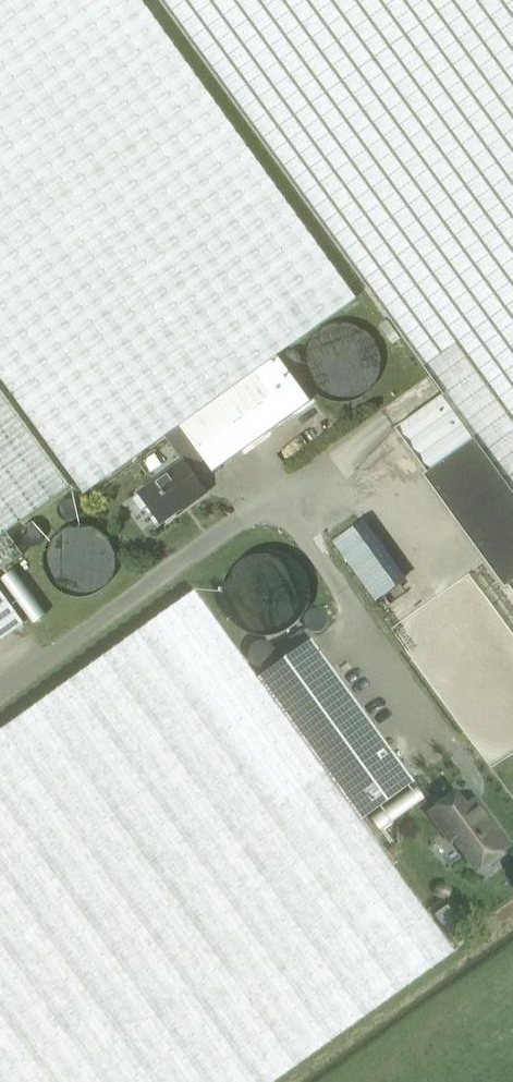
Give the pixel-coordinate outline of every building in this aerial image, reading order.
[(277,354),(356,297),(142,0),(0,0),(0,377),(84,493),(164,436),(179,425),(277,354)] [(423,366),(443,394),(396,428),(427,472),(473,438),(512,492),(512,0),(159,0),(423,366)] [(277,354),(179,425),(204,460),(212,472),(310,401),(277,354)] [(23,555),(7,531),(70,486),(0,389),(0,570),(23,555)] [(204,460),(179,425),(164,436),(182,461),(138,493),(160,523),(189,502),(190,504),(206,493),(189,470),(204,460)] [(423,474),(505,586),(508,583),(512,580),(512,492),(473,438),(427,472),(423,474)] [(400,461),(406,470),(415,464),(409,455),(400,461)] [(402,580),(360,522),(333,541),(375,599),(402,580)] [(262,678),(198,589),(0,732),(0,1081),(275,1081),(457,950),(363,819),(262,678)] [(23,622),(0,591),(0,639),(23,622)] [(302,630),(278,647),(286,660),(311,642),(302,630)] [(262,678),(363,819),(417,781),(315,639),(262,678)] [(480,869),(512,847),(478,799),(469,806),(460,792),(433,812),(454,841),(458,838),(480,869)]
